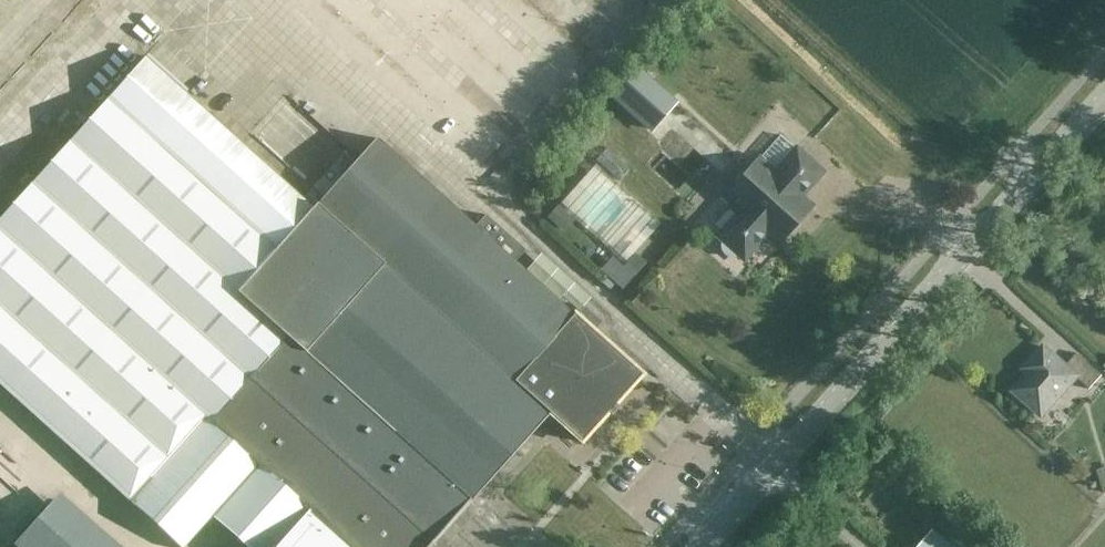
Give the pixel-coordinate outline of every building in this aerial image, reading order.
[(313,207),(145,55),(0,216),(0,386),(180,546),(185,546),(258,465),(162,377),(314,208),(313,207)] [(634,64),(609,92),(652,131),(677,103),(634,64)] [(544,414),(540,411),(543,407),(514,380),(574,314),(376,137),(313,207),(314,208),(162,377),(351,546),(425,546),(544,414)] [(606,147),(596,158),(620,179),(630,168),(606,147)] [(773,174),(758,160),(725,196),(741,210),(718,236),(723,240),(721,243),(721,247),(722,251),(725,254),(728,256),(731,257),(735,256),(738,254),(743,258),(766,233),(777,243),(810,207),(799,197),(821,171),(796,149),(773,174)] [(663,222),(596,162),(557,205),(572,219),(611,254),(624,265),(636,252),(663,222)] [(563,230),(572,219),(557,205),(556,204),(546,215),(563,230)] [(624,265),(611,254),(600,268),(622,286),(645,260),(636,252),(624,265)] [(574,314),(514,380),(543,407),(581,441),(608,412),(611,415),(618,406),(615,404),(641,374),(574,314)] [(1044,346),(1029,363),(1034,367),(1013,390),(1042,415),(1076,376),(1089,388),(1102,374),(1077,352),(1065,365),(1044,346)] [(18,546),(101,546),(50,502),(14,543),(18,546)] [(325,524),(309,510),(276,546),(350,546),(325,524)] [(931,530),(916,546),(951,546),(931,530)]
